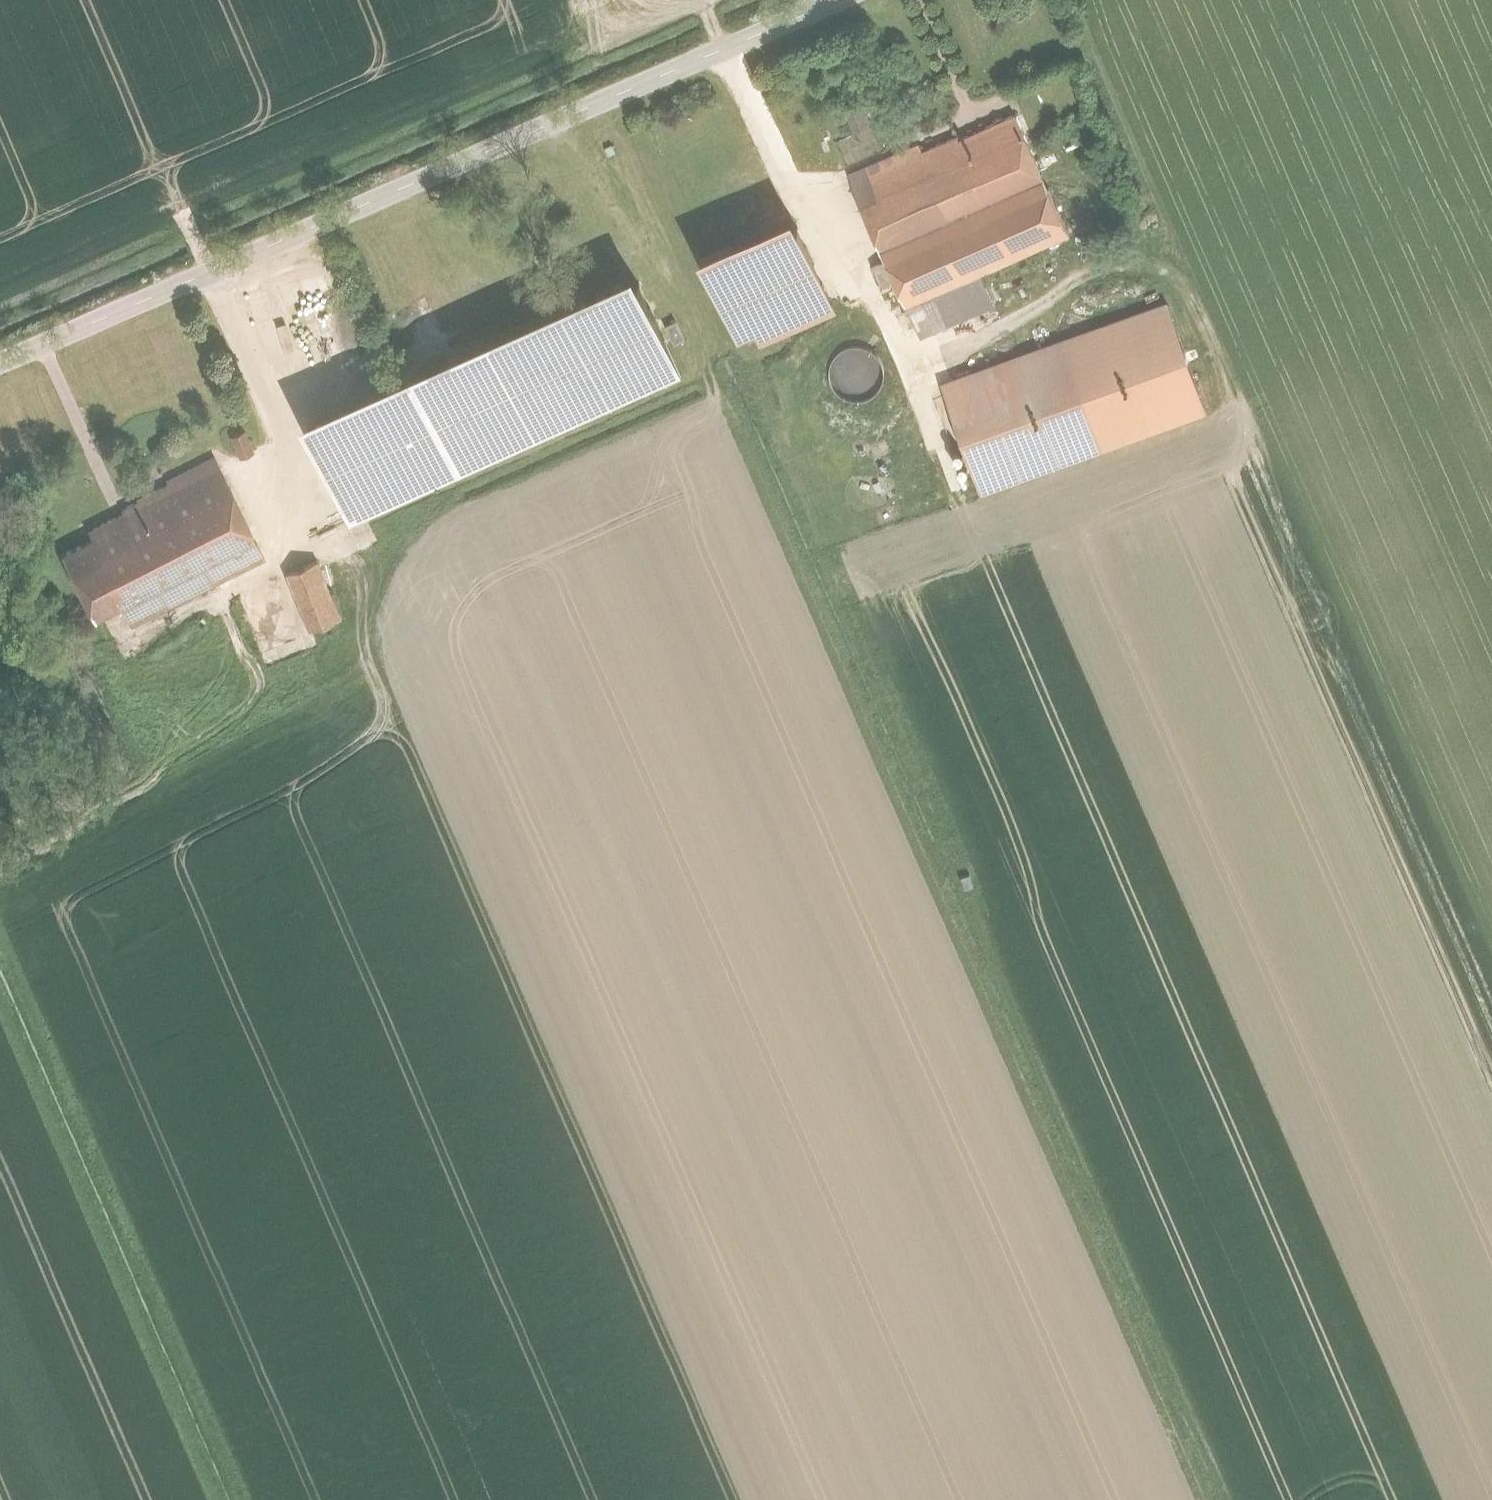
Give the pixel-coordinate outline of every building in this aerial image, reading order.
[(863,101),(847,107),(855,129),(871,123),(863,101)] [(903,305),(1070,235),(1017,110),(925,149),(922,143),(848,174),(903,305)] [(781,210),(689,251),(730,343),(755,332),(759,341),(826,311),(781,210)] [(620,271),(293,419),(343,527),(670,379),(620,271)] [(1162,302),(942,381),(982,492),(1202,413),(1162,302)] [(246,428),(230,433),(239,457),(255,452),(246,428)] [(94,536),(60,553),(91,613),(120,598),(134,625),(266,558),(216,460),(88,525),(94,536)] [(315,559),(286,573),(313,631),(342,618),(315,559)]
